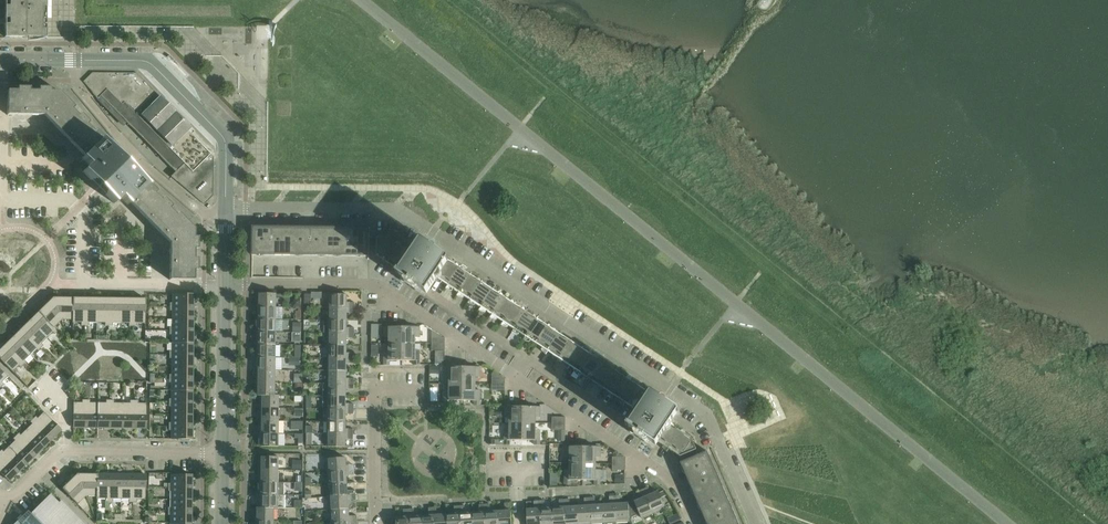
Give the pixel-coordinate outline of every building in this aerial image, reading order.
[(5,38),(27,38),(27,42),(28,42),(31,42),(34,41),(36,41),(39,40),(41,40),(44,39),(46,38),(75,38),(75,27),(75,0),(0,0),(0,38),(5,38)] [(83,82),(97,99),(101,96),(175,172),(171,176),(204,205),(213,196),(214,157),(188,131),(191,128),(137,73),(92,73),(83,82)] [(83,172),(100,189),(114,204),(120,198),(128,205),(130,203),(170,243),(169,280),(194,280),(194,229),(186,221),(184,223),(147,185),(149,183),(153,179),(145,172),(139,177),(125,163),(118,155),(110,147),(115,141),(109,133),(104,137),(105,137),(102,140),(65,102),(67,99),(59,91),(7,91),(7,115),(44,116),(84,156),(82,158),(89,166),(83,172)] [(253,227),(252,254),(369,255),(369,228),(253,227)] [(419,241),(413,250),(411,253),(389,238),(377,238),(377,256),(399,271),(397,274),(427,294),(437,278),(448,260),(449,261),(449,260),(449,258),(438,251),(438,249),(437,248),(435,247),(434,247),(432,247),(422,240),(419,241)] [(437,278),(448,286),(460,268),(449,261),(448,260),(437,278)] [(460,268),(448,286),(459,293),(471,275),(460,268)] [(471,275),(459,293),(470,300),(482,283),(471,275)] [(482,283),(470,300),(481,308),(493,290),(482,283)] [(493,290),(481,308),(492,315),(504,297),(493,290)] [(170,303),(170,307),(193,307),(193,295),(173,294),(173,303),(170,303)] [(258,294),(258,307),(276,307),(277,294),(258,294)] [(329,295),(329,308),(355,308),(355,303),(347,303),(347,295),(329,295)] [(504,297),(492,315),(503,322),(515,304),(504,297)] [(53,298),(38,312),(54,328),(54,327),(62,320),(53,298)] [(73,298),(53,298),(62,320),(72,320),(73,320),(73,298)] [(73,320),(72,320),(72,323),(81,323),(81,326),(85,326),(85,298),(73,298),(73,320)] [(85,298),(85,326),(89,326),(89,323),(97,323),(97,298),(85,298)] [(97,298),(97,323),(105,323),(105,326),(109,326),(109,298),(97,298)] [(109,298),(109,326),(113,326),(113,323),(121,323),(121,298),(109,298)] [(121,298),(121,323),(129,323),(129,326),(133,326),(133,298),(121,298)] [(133,298),(133,326),(136,326),(136,323),(145,323),(146,298),(133,298)] [(515,304),(503,322),(514,330),(526,312),(515,304)] [(193,307),(170,307),(170,311),(173,311),(172,319),(193,319),(193,307)] [(258,307),(258,320),(276,320),(276,307),(258,307)] [(329,308),(329,320),(347,321),(347,313),(355,313),(355,308),(329,308)] [(38,312),(30,320),(47,338),(53,332),(55,334),(58,331),(54,327),(54,328),(38,312)] [(526,312),(514,330),(526,337),(537,319),(526,312)] [(170,327),(170,331),(193,331),(193,319),(172,319),(172,327),(170,327)] [(537,319),(526,337),(537,344),(548,327),(537,319)] [(30,320),(21,329),(41,348),(43,346),(41,344),(47,338),(30,320)] [(258,320),(258,332),(276,332),(276,320),(258,320)] [(324,333),(329,333),(355,333),(355,328),(347,328),(347,321),(329,320),(324,320),(324,333)] [(293,323),(293,332),(301,332),(301,323),(293,323)] [(389,338),(389,344),(402,344),(402,327),(385,327),(385,338),(389,338)] [(402,327),(402,344),(415,344),(415,338),(420,338),(420,327),(402,327)] [(548,327),(537,344),(548,352),(560,334),(548,327)] [(21,329),(13,337),(30,355),(36,349),(38,351),(41,348),(21,329)] [(193,331),(170,331),(170,335),(172,335),(172,343),(192,343),(193,331)] [(442,338),(432,331),(432,344),(445,344),(445,338),(442,338)] [(258,332),(258,345),(276,345),(276,332),(258,332)] [(329,333),(328,346),(346,346),(347,339),(355,339),(355,333),(329,333)] [(560,334),(548,352),(559,359),(571,341),(560,334)] [(13,337),(4,345),(23,365),(26,362),(24,360),(30,355),(13,337)] [(571,341),(559,359),(570,366),(582,349),(571,341)] [(169,351),(169,355),(192,355),(192,343),(172,343),(172,351),(169,351)] [(402,344),(389,344),(389,350),(385,350),(384,365),(390,365),(390,361),(402,361),(402,344)] [(402,344),(402,361),(414,361),(414,366),(420,366),(420,351),(415,351),(415,344),(402,344)] [(4,345),(0,349),(0,359),(13,372),(19,366),(21,368),(23,365),(4,345)] [(276,345),(258,345),(258,358),(276,358),(276,345)] [(328,346),(328,358),(354,359),(354,353),(346,353),(346,346),(328,346)] [(582,349),(570,366),(581,374),(593,356),(582,349)] [(192,355),(169,355),(169,358),(172,358),(172,367),(192,367),(192,355)] [(593,356),(581,374),(592,381),(604,363),(593,356)] [(258,358),(258,370),(276,370),(276,358),(258,358)] [(328,358),(328,371),(346,371),(346,364),(354,364),(354,359),(328,358)] [(604,363),(592,381),(603,388),(615,371),(604,363)] [(169,375),(169,378),(192,379),(192,367),(172,367),(172,375),(169,375)] [(449,377),(449,384),(462,384),(463,367),(445,367),(445,377),(449,377)] [(463,367),(462,384),(475,384),(475,378),(480,378),(480,367),(463,367)] [(1,387),(4,384),(2,382),(8,376),(0,368),(0,386),(1,387)] [(258,370),(258,383),(276,383),(276,370),(258,370)] [(328,371),(328,384),(354,384),(354,379),(346,379),(346,371),(328,371)] [(615,371),(603,388),(614,396),(626,378),(615,371)] [(192,379),(169,378),(169,382),(172,382),(172,391),(192,391),(192,379)] [(626,378),(614,396),(625,403),(637,385),(626,378)] [(276,383),(258,383),(257,396),(261,396),(276,396),(276,395),(276,383)] [(324,384),(323,396),(346,397),(346,389),(354,389),(354,384),(328,384),(324,384)] [(462,384),(449,384),(449,390),(445,390),(445,405),(450,405),(450,401),(462,401),(462,384)] [(462,384),(462,401),(475,401),(475,406),(480,406),(480,390),(475,390),(475,384),(462,384)] [(637,385),(625,403),(636,410),(648,393),(648,392),(637,385)] [(169,399),(169,403),(192,403),(192,391),(172,391),(172,399),(169,399)] [(636,410),(626,426),(656,445),(658,442),(680,457),(696,450),(692,439),(670,424),(678,412),(677,409),(667,402),(666,401),(666,399),(664,399),(663,398),(661,399),(651,392),(648,392),(648,393),(636,410)] [(261,396),(261,408),(279,409),(280,395),(276,395),(276,396),(261,396)] [(346,397),(323,396),(323,409),(328,409),(354,409),(354,404),(346,404),(346,397)] [(73,428),(86,428),(86,400),(82,400),(82,403),(73,403),(73,428)] [(86,400),(86,428),(98,428),(98,403),(90,403),(90,400),(86,400)] [(98,403),(98,428),(110,428),(110,400),(106,400),(106,403),(98,403)] [(110,400),(110,428),(122,428),(122,403),(114,403),(114,400),(110,400)] [(122,403),(122,428),(133,428),(133,400),(130,400),(130,403),(122,403)] [(133,400),(133,428),(146,428),(146,403),(137,403),(137,401),(133,400)] [(192,403),(169,403),(169,406),(172,407),(171,415),(192,415),(192,403)] [(510,417),(510,424),(522,424),(523,407),(505,407),(505,417),(510,417)] [(523,407),(522,424),(535,424),(535,418),(540,418),(540,407),(523,407)] [(261,408),(261,421),(279,421),(279,409),(261,408)] [(328,409),(328,422),(346,422),(346,414),(354,415),(354,409),(328,409)] [(35,417),(33,419),(52,439),(61,430),(44,413),(37,419),(35,417)] [(169,423),(169,426),(192,427),(192,415),(171,415),(171,423),(169,423)] [(32,424),(26,430),(44,448),(52,439),(33,419),(30,422),(32,424)] [(261,421),(261,434),(279,434),(279,421),(261,421)] [(328,422),(328,434),(354,434),(354,429),(346,429),(346,422),(328,422)] [(522,424),(510,424),(509,430),(505,430),(505,440),(505,445),(510,445),(510,440),(522,441),(522,424)] [(522,424),(522,441),(535,441),(535,445),(540,445),(540,430),(535,430),(535,424),(522,424)] [(192,427),(169,426),(169,430),(171,430),(171,439),(192,439),(192,427)] [(18,433),(16,436),(35,456),(44,448),(26,430),(20,435),(18,433)] [(279,434),(261,434),(261,447),(279,447),(279,434)] [(354,434),(328,434),(327,447),(346,448),(346,440),(354,440),(354,434)] [(15,441),(9,446),(27,464),(35,456),(16,436),(13,439),(15,441)] [(0,451),(0,454),(18,473),(27,464),(9,446),(3,452),(1,450),(0,451)] [(570,457),(570,464),(583,464),(583,447),(565,447),(565,457),(570,457)] [(583,447),(583,464),(596,464),(596,457),(600,457),(600,447),(583,447)] [(682,462),(709,523),(739,523),(707,451),(682,462)] [(0,454),(0,472),(9,481),(18,473),(0,454)] [(261,457),(261,470),(279,470),(279,457),(261,457)] [(328,459),(328,472),(354,470),(354,465),(346,466),(346,458),(328,459)] [(294,461),(294,469),(302,469),(302,461),(294,461)] [(583,464),(570,464),(570,470),(565,470),(565,485),(570,485),(570,480),(583,481),(583,464)] [(583,464),(583,481),(595,481),(595,485),(600,485),(600,470),(596,470),(596,464),(583,464)] [(261,470),(261,483),(279,483),(279,470),(261,470)] [(354,470),(328,472),(329,484),(347,483),(347,476),(355,476),(354,470)] [(86,496),(77,474),(62,488),(78,504),(86,496)] [(97,474),(77,474),(86,496),(96,497),(97,496),(97,474)] [(97,496),(96,497),(96,499),(105,499),(105,502),(109,502),(109,474),(97,474),(97,496)] [(109,474),(109,502),(113,502),(113,499),(121,499),(121,474),(109,474)] [(121,474),(121,499),(129,499),(129,502),(133,502),(133,475),(121,474)] [(133,475),(133,502),(136,502),(137,500),(145,500),(145,475),(133,475)] [(168,484),(168,488),(191,488),(191,475),(171,475),(171,484),(168,484)] [(279,483),(261,483),(260,495),(279,495),(284,495),(284,483),(279,483)] [(347,483),(329,484),(330,497),(356,495),(356,490),(348,491),(347,483)] [(648,487),(643,490),(654,513),(666,508),(661,498),(659,493),(659,492),(651,495),(648,487)] [(191,488),(168,488),(168,491),(171,491),(171,499),(191,500),(191,488)] [(629,503),(628,504),(629,519),(640,514),(642,519),(654,513),(643,490),(638,492),(641,499),(634,502),(629,503)] [(14,523),(78,523),(58,504),(61,501),(58,503),(50,495),(51,495),(50,494),(30,514),(27,511),(22,516),(20,515),(16,520),(17,521),(14,523)] [(260,495),(260,507),(260,508),(274,508),(278,508),(279,495),(260,495)] [(356,495),(330,497),(331,510),(349,509),(348,501),(356,501),(356,495)] [(603,505),(604,523),(616,523),(616,522),(615,496),(609,497),(610,505),(603,505)] [(620,496),(615,496),(616,522),(629,522),(629,519),(628,504),(620,504),(620,496)] [(577,507),(578,523),(591,523),(590,498),(584,498),(585,506),(577,507)] [(590,498),(591,523),(604,523),(603,505),(595,506),(595,498),(590,498)] [(168,508),(168,511),(191,512),(191,500),(171,499),(171,508),(168,508)] [(564,500),(566,523),(578,523),(577,507),(570,507),(570,499),(564,500)] [(552,508),(553,523),(566,523),(564,500),(559,500),(559,508),(552,508)] [(527,510),(527,523),(541,523),(539,501),(534,502),(534,509),(527,510)] [(539,501),(541,523),(553,523),(552,508),(545,509),(545,501),(539,501)] [(498,512),(499,523),(512,523),(510,503),(505,503),(505,511),(498,512)] [(485,505),(486,523),(499,523),(498,512),(490,512),(490,504),(485,505)] [(473,513),(473,523),(486,523),(485,505),(479,505),(480,513),(473,513)] [(447,515),(448,523),(461,523),(459,506),(454,506),(455,514),(447,515)] [(459,506),(461,523),(473,523),(473,513),(465,514),(465,506),(459,506)] [(256,507),(256,521),(274,521),(274,508),(260,508),(260,507),(256,507)] [(434,508),(435,523),(448,523),(447,515),(440,515),(439,507),(434,508)] [(422,517),(422,523),(435,523),(434,508),(429,508),(429,516),(422,517)] [(349,509),(331,510),(331,523),(358,521),(357,516),(349,516),(349,509)] [(409,509),(404,510),(404,518),(396,518),(397,523),(410,523),(409,509)] [(409,509),(410,523),(422,523),(422,517),(415,517),(414,509),(409,509)] [(191,512),(168,511),(168,515),(171,515),(171,523),(191,523),(191,512)] [(670,523),(672,523),(682,520),(679,513),(667,519),(670,523)]
